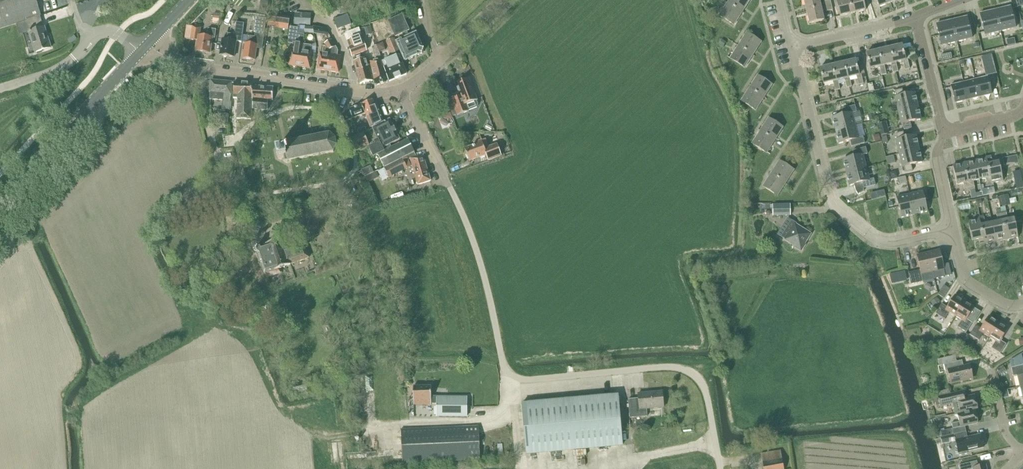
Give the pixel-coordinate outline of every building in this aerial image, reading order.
[(27,20),(30,31),(29,31),(36,53),(51,48),(45,27),(44,27),(40,16),(41,16),(36,0),(0,0),(0,29),(27,20)] [(728,3),(742,12),(750,0),(730,0),(728,3)] [(807,11),(832,5),(831,1),(830,1),(830,0),(824,0),(824,3),(824,4),(820,5),(819,0),(804,0),(807,11)] [(846,0),(837,2),(840,17),(853,14),(850,0),(846,0)] [(853,14),(866,11),(863,0),(850,0),(853,14)] [(742,12),(728,3),(720,16),(734,25),(742,12)] [(344,4),(338,6),(340,15),(347,13),(344,4)] [(267,15),(268,7),(260,5),(259,14),(267,15)] [(832,5),(807,11),(809,24),(824,20),(822,12),(826,11),(826,12),(833,11),(832,5)] [(1011,7),(995,10),(1001,32),(1016,28),(1011,7)] [(995,10),(980,14),(985,36),(1001,32),(995,10)] [(295,14),(294,26),(311,26),(311,14),(295,14)] [(276,29),(288,31),(289,26),(290,18),(270,15),(269,25),(269,27),(276,28),(276,29)] [(348,15),(337,19),(338,22),(340,21),(343,28),(351,25),(351,24),(348,15)] [(403,15),(388,21),(396,38),(403,34),(405,38),(396,42),(405,62),(422,54),(423,54),(424,49),(416,33),(409,36),(407,32),(410,31),(403,15)] [(967,17),(952,21),(957,42),(972,39),(967,17)] [(257,48),(262,49),(264,33),(265,33),(267,19),(257,18),(256,27),(255,32),(255,37),(250,37),(249,44),(244,43),(243,50),(245,50),(244,59),(255,60),(257,48)] [(952,21),(937,24),(942,46),(957,42),(952,21)] [(242,43),(244,28),(245,23),(237,22),(237,27),(235,35),(228,34),(227,40),(223,40),(221,55),(234,57),(236,42),(242,43)] [(200,28),(193,27),(191,39),(196,40),(196,42),(198,42),(196,52),(210,54),(212,38),(214,39),(216,30),(208,29),(207,37),(199,36),(200,28)] [(304,34),(305,27),(297,27),(297,28),(290,27),(288,44),(295,45),(294,51),(291,50),(290,57),(284,56),(284,59),(284,62),(287,63),(289,64),(289,65),(300,67),(303,45),(304,34)] [(364,29),(366,36),(372,34),(370,27),(364,29)] [(349,48),(352,57),(367,52),(362,37),(359,28),(347,33),(352,47),(349,48)] [(761,42),(746,33),(739,46),(753,55),(761,42)] [(386,42),(391,55),(400,52),(395,39),(394,39),(392,35),(385,38),(386,42)] [(337,57),(338,52),(332,40),(330,41),(324,44),(328,51),(329,50),(331,56),(329,71),(339,73),(341,57),(337,57)] [(319,70),(329,71),(331,56),(329,50),(328,51),(324,44),(325,47),(321,46),(320,54),(321,54),(319,70)] [(383,44),(377,46),(379,53),(385,51),(383,44)] [(300,67),(310,68),(312,53),(311,53),(312,46),(303,45),(300,67)] [(896,63),(903,61),(905,70),(910,69),(908,60),(916,58),(915,52),(907,53),(906,48),(903,49),(902,45),(890,48),(894,64),(896,63)] [(387,82),(379,53),(377,46),(372,47),(376,60),(370,62),(375,86),(387,82)] [(739,46),(730,59),(745,68),(753,55),(739,46)] [(893,73),(898,72),(896,63),(894,64),(890,48),(878,50),(882,66),(885,66),(891,64),(893,73)] [(880,67),(882,75),(887,74),(885,66),(882,66),(878,50),(866,53),(870,69),(880,67)] [(383,62),(389,81),(407,74),(400,55),(383,62)] [(985,76),(996,73),(992,55),(981,58),(985,76)] [(357,72),(369,69),(366,59),(361,60),(360,57),(353,58),(357,72)] [(850,78),(857,76),(859,85),(864,84),(862,79),(866,78),(862,62),(856,63),(856,60),(844,63),(847,79),(850,78)] [(838,81),(845,79),(847,88),(852,87),(850,78),(847,79),(844,63),(832,65),(836,81),(838,81)] [(820,68),(824,84),(833,82),(835,91),(840,90),(838,81),(836,81),(832,65),(820,68)] [(360,84),(373,81),(369,69),(357,72),(360,84)] [(772,85),(757,76),(749,88),(764,98),(772,85)] [(987,77),(975,80),(980,98),(992,95),(987,77)] [(455,84),(456,85),(460,96),(451,100),(452,100),(448,102),(447,102),(450,109),(453,117),(457,115),(463,113),(469,111),(477,108),(478,105),(476,100),(477,100),(475,93),(469,79),(463,81),(455,84)] [(229,110),(230,100),(232,82),(211,80),(210,92),(210,100),(223,101),(222,110),(223,110),(222,112),(225,113),(225,110),(229,110)] [(975,80),(963,83),(968,100),(980,98),(975,80)] [(252,120),(252,100),(253,88),(253,87),(253,84),(234,82),(233,98),(238,99),(237,119),(237,123),(249,123),(249,120),(252,120)] [(963,83),(951,86),(956,103),(968,100),(963,83)] [(253,100),(253,110),(268,110),(268,100),(273,101),(273,88),(253,87),(253,88),(252,100),(253,100)] [(749,88),(741,102),(756,110),(764,98),(749,88)] [(918,106),(915,92),(904,95),(902,89),(895,91),(896,97),(895,97),(898,111),(918,106)] [(384,121),(377,104),(374,105),(372,100),(363,104),(366,113),(367,117),(371,128),(384,121)] [(349,109),(349,110),(342,115),(344,122),(353,118),(366,113),(363,104),(362,104),(349,109)] [(836,131),(856,126),(853,113),(857,112),(855,106),(842,109),(843,115),(832,118),(836,131)] [(918,106),(898,111),(901,124),(903,124),(904,130),(912,128),(910,122),(921,119),(918,106)] [(441,114),(442,115),(443,119),(449,121),(453,119),(450,112),(450,111),(441,114)] [(775,140),(783,128),(768,118),(760,131),(775,140)] [(370,150),(374,157),(378,155),(391,148),(390,145),(400,140),(390,120),(373,128),(379,140),(375,142),(377,146),(370,150)] [(881,136),(888,134),(885,123),(878,124),(881,136)] [(367,131),(364,125),(356,128),(359,134),(367,131)] [(856,126),(836,131),(839,144),(850,141),(852,147),(865,143),(863,137),(859,138),(856,126)] [(767,153),(775,140),(760,131),(752,144),(767,153)] [(919,149),(916,135),(905,138),(903,132),(896,134),(897,140),(896,140),(899,154),(919,149)] [(356,151),(370,145),(364,133),(350,139),(356,151)] [(337,146),(335,139),(330,134),(282,143),(281,143),(282,149),(276,150),(278,158),(284,157),(285,162),(333,152),(337,146)] [(378,155),(384,168),(415,153),(408,140),(391,148),(378,155)] [(475,145),(465,149),(465,150),(467,155),(466,156),(468,160),(469,159),(469,161),(487,155),(489,160),(501,156),(499,150),(497,144),(489,147),(485,149),(482,140),(474,143),(475,145)] [(854,157),(843,160),(846,173),(866,168),(863,155),(868,154),(866,150),(866,148),(856,150),(853,151),(854,157)] [(899,154),(902,167),(904,167),(905,173),(913,171),(911,165),(922,162),(919,149),(899,154)] [(410,156),(412,159),(419,185),(431,181),(423,155),(418,157),(415,153),(410,156)] [(986,158),(991,184),(992,183),(993,185),(995,193),(1005,191),(998,162),(993,164),(991,156),(986,157),(986,158)] [(1018,164),(1017,156),(1002,159),(1004,167),(1018,164)] [(407,157),(380,171),(384,180),(412,167),(407,157)] [(979,180),(985,178),(987,187),(993,185),(992,183),(991,184),(986,158),(975,161),(979,180)] [(794,170),(779,161),(771,174),(786,183),(794,170)] [(964,163),(970,190),(974,190),(975,189),(973,181),(979,180),(975,161),(964,163)] [(957,184),(963,183),(965,192),(970,190),(964,163),(953,166),(957,184)] [(375,173),(371,166),(362,170),(365,178),(366,177),(375,173)] [(866,168),(846,173),(850,186),(854,185),(855,191),(858,195),(864,191),(863,189),(876,185),(874,179),(870,180),(866,168)] [(1013,173),(1017,188),(1022,187),(1022,184),(1020,171),(1013,173)] [(786,183),(771,174),(763,186),(778,196),(786,183)] [(908,184),(915,182),(913,175),(906,177),(908,184)] [(342,203),(350,200),(345,189),(338,192),(342,203)] [(877,192),(879,198),(886,197),(884,190),(877,192)] [(910,194),(914,215),(927,212),(923,191),(910,194)] [(914,215),(910,194),(897,197),(901,218),(914,215)] [(1002,206),(1010,204),(1008,195),(1000,197),(1002,206)] [(791,205),(773,205),(773,216),(791,216),(791,205)] [(1001,212),(1007,240),(1018,238),(1018,234),(1016,225),(1014,218),(1008,220),(1006,211),(1001,212)] [(992,223),(996,242),(1007,240),(1001,212),(996,213),(998,222),(992,223)] [(986,224),(984,216),(979,217),(985,244),(996,242),(992,223),(986,224)] [(978,219),(968,221),(972,240),(978,239),(980,246),(985,245),(985,244),(979,217),(978,217),(978,219)] [(796,225),(797,224),(789,219),(779,235),(786,239),(786,240),(795,246),(795,248),(802,252),(806,245),(804,244),(810,234),(796,225)] [(258,255),(266,276),(291,266),(291,265),(309,258),(303,243),(285,250),(281,241),(266,246),(266,247),(259,250),(256,249),(254,254),(258,255)] [(940,250),(928,253),(933,272),(934,279),(940,278),(952,275),(949,263),(943,265),(940,250)] [(914,271),(908,273),(911,285),(917,283),(923,282),(934,279),(933,272),(928,253),(917,255),(920,270),(914,271)] [(940,291),(938,295),(944,299),(946,294),(940,291)] [(949,312),(956,316),(965,302),(965,301),(955,295),(947,307),(942,304),(936,314),(945,319),(949,312)] [(934,307),(941,302),(937,297),(930,302),(934,307)] [(962,320),(957,327),(966,333),(972,323),(967,320),(975,307),(965,301),(965,302),(956,316),(962,320)] [(983,333),(990,338),(999,323),(989,316),(981,328),(976,325),(970,335),(979,340),(983,333)] [(996,341),(991,348),(1000,354),(1006,344),(1001,341),(1009,329),(999,323),(990,338),(996,341)] [(961,346),(961,345),(965,339),(960,336),(956,343),(961,346)] [(1010,362),(1012,368),(1014,368),(1022,366),(1022,362),(1021,355),(1010,362)] [(956,362),(955,356),(938,360),(939,366),(944,365),(946,372),(948,372),(951,384),(971,379),(968,366),(964,367),(962,361),(956,362)] [(1020,387),(1022,386),(1022,366),(1014,368),(1012,368),(1014,377),(1018,376),(1020,387)] [(295,395),(308,391),(305,383),(293,386),(295,395)] [(442,397),(432,397),(432,386),(415,386),(415,405),(431,405),(431,404),(438,404),(438,407),(440,407),(440,417),(467,417),(467,397),(448,397),(448,398),(442,398),(442,397)] [(1000,392),(1002,399),(1009,398),(1007,390),(1000,392)] [(639,399),(628,400),(630,418),(648,417),(647,409),(664,408),(662,391),(639,394),(639,399)] [(955,414),(978,409),(975,396),(967,398),(966,391),(938,398),(941,408),(953,405),(955,414)] [(522,404),(526,454),(622,445),(618,395),(522,404)] [(978,424),(975,411),(958,415),(959,422),(952,424),(953,429),(978,424)] [(401,429),(403,463),(481,460),(480,448),(479,433),(479,426),(401,429)] [(954,434),(953,429),(941,432),(937,433),(938,438),(942,437),(942,438),(955,435),(954,434)] [(966,432),(954,434),(955,435),(956,442),(959,454),(959,453),(959,456),(967,454),(967,452),(984,448),(981,435),(967,438),(966,432)] [(956,442),(955,435),(942,438),(941,438),(942,445),(956,442)] [(764,468),(784,468),(781,450),(761,454),(764,468)] [(986,465),(979,467),(977,461),(965,464),(959,465),(959,468),(987,468),(986,465)]
